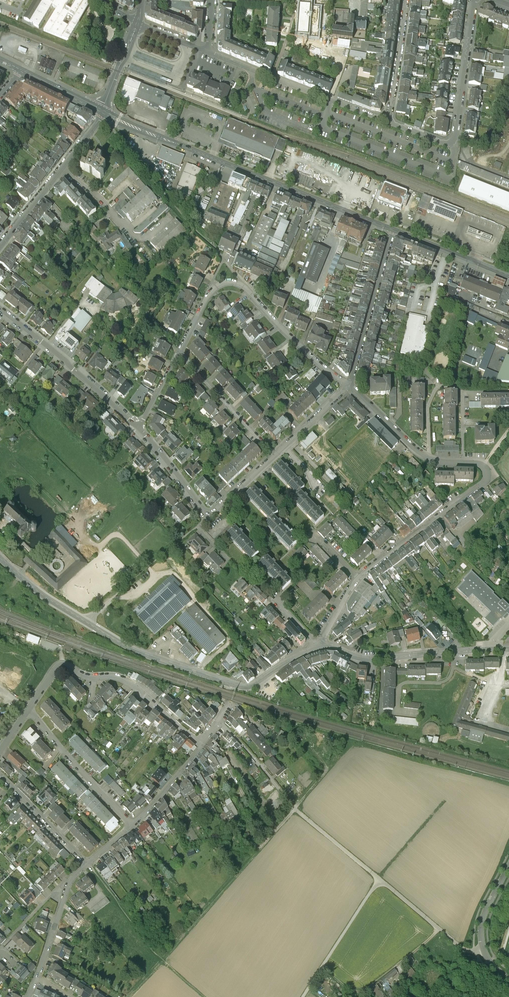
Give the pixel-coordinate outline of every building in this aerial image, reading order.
[(87,0),(36,0),(24,19),(39,28),(52,6),(58,9),(45,31),(68,41),(91,2),(87,0)] [(129,10),(131,11),(132,11),(133,10),(133,9),(134,8),(134,0),(111,0),(129,10)] [(297,36),(318,39),(320,8),(313,8),(313,0),(300,0),(297,36)] [(442,0),(450,3),(451,3),(454,4),(455,4),(455,8),(464,9),(465,2),(463,1),(464,0),(442,0)] [(157,5),(146,5),(145,19),(171,29),(174,20),(157,13),(157,12),(157,5)] [(399,7),(388,5),(388,9),(387,15),(398,16),(399,7)] [(230,8),(220,7),(218,34),(221,34),(220,37),(219,36),(219,46),(219,47),(218,47),(218,48),(218,49),(218,50),(219,51),(220,51),(221,51),(222,51),(253,64),(257,56),(253,54),(253,53),(249,51),(248,52),(244,50),(245,49),(241,48),(241,49),(237,47),(237,46),(230,43),(231,34),(227,34),(228,29),(229,29),(230,21),(228,21),(229,17),(230,17),(230,12),(229,12),(230,8)] [(455,8),(452,7),(451,14),(453,14),(463,16),(464,9),(455,8)] [(493,10),(484,7),(483,10),(481,10),(478,16),(489,19),(492,12),(493,10)] [(420,10),(411,9),(410,16),(424,18),(425,14),(421,14),(421,15),(419,15),(420,10)] [(280,11),(269,10),(269,14),(268,14),(268,19),(269,19),(269,23),(268,23),(267,32),(268,32),(268,36),(267,36),(266,41),(267,41),(267,45),(277,46),(277,40),(277,38),(278,38),(279,19),(278,19),(278,16),(279,17),(280,11)] [(492,12),(489,19),(488,21),(508,28),(508,26),(508,25),(508,18),(492,12)] [(198,14),(193,13),(192,23),(194,23),(202,24),(203,14),(198,14)] [(463,16),(453,14),(452,18),(453,18),(453,21),(462,22),(463,16)] [(387,15),(387,19),(386,25),(396,26),(398,16),(387,15)] [(424,18),(410,16),(409,23),(418,24),(419,20),(425,21),(426,18),(424,18)] [(367,20),(348,19),(346,31),(333,29),(332,36),(353,39),(353,30),(366,31),(367,20)] [(184,24),(174,20),(171,29),(196,39),(197,35),(198,32),(201,33),(202,24),(194,23),(193,28),(184,25),(184,24)] [(453,21),(451,21),(450,28),(462,29),(462,22),(453,21)] [(418,24),(409,23),(408,30),(425,32),(425,29),(418,28),(418,24)] [(396,26),(386,25),(385,35),(395,36),(396,26)] [(462,29),(450,28),(449,35),(450,35),(461,36),(462,29)] [(425,32),(408,30),(407,37),(416,38),(419,38),(419,35),(424,35),(425,32)] [(385,35),(375,34),(375,38),(383,39),(383,40),(384,40),(384,44),(385,44),(394,45),(395,36),(385,35)] [(461,36),(450,35),(450,39),(451,39),(450,42),(454,43),(460,43),(461,36)] [(416,38),(407,37),(407,43),(425,45),(426,45),(427,43),(423,42),(418,41),(417,42),(416,42),(416,38)] [(385,46),(385,47),(382,47),(382,51),(374,49),(373,54),(376,54),(393,56),(394,47),(394,45),(385,44),(385,46)] [(459,50),(446,48),(445,57),(449,58),(453,58),(454,54),(458,55),(459,50)] [(415,50),(406,49),(405,57),(423,60),(426,61),(427,57),(419,55),(419,56),(415,55),(416,50),(415,50)] [(367,53),(350,50),(349,56),(366,59),(367,53)] [(491,54),(473,51),(472,60),(490,63),(491,54)] [(508,57),(505,56),(494,55),(493,61),(503,63),(503,68),(505,68),(508,68),(508,51),(508,57)] [(270,59),(265,57),(265,59),(261,57),(262,56),(258,54),(253,64),(253,65),(262,68),(263,68),(265,68),(264,69),(270,71),(274,62),(270,60),(270,59)] [(393,56),(376,54),(376,58),(381,58),(380,61),(392,63),(393,56)] [(55,63),(40,57),(38,62),(41,64),(40,66),(52,71),(55,63)] [(392,63),(380,61),(379,67),(379,70),(390,72),(392,63)] [(445,63),(441,63),(440,75),(449,76),(450,76),(451,76),(451,72),(452,72),(452,69),(452,64),(449,64),(449,63),(447,62),(447,64),(445,63)] [(414,65),(404,63),(403,70),(417,72),(417,68),(414,68),(413,68),(413,69),(412,69),(412,67),(414,67),(414,66),(414,65)] [(305,75),(301,73),(302,72),(294,69),(294,70),(290,69),(291,68),(290,68),(289,71),(285,70),(286,66),(286,67),(282,65),(278,74),(283,77),(284,76),(286,77),(285,77),(303,84),(303,83),(305,84),(305,85),(323,92),(323,91),(325,92),(329,94),(332,85),(330,84),(330,83),(325,81),(325,82),(321,81),(322,80),(314,77),(313,78),(310,76),(311,76),(311,75),(310,75),(308,79),(305,77),(306,74),(305,73),(305,74),(305,75)] [(481,68),(471,67),(470,75),(480,76),(481,68)] [(484,71),(483,77),(508,80),(508,77),(508,68),(505,68),(504,74),(484,71)] [(379,70),(378,70),(377,80),(389,81),(390,72),(379,70)] [(449,76),(440,75),(438,83),(440,84),(448,84),(449,82),(450,79),(449,79),(450,76),(449,76)] [(480,76),(470,75),(469,84),(479,85),(479,84),(480,76)] [(208,81),(206,80),(202,78),(202,79),(199,77),(199,79),(191,76),(187,87),(195,90),(194,91),(203,95),(203,94),(215,99),(215,100),(224,103),(230,89),(227,88),(223,87),(221,86),(220,87),(208,82),(208,81)] [(141,85),(127,79),(120,96),(123,102),(129,104),(135,102),(136,99),(141,85)] [(377,80),(376,79),(375,87),(378,88),(387,89),(389,81),(377,80)] [(36,88),(26,83),(26,84),(25,84),(25,83),(25,82),(24,82),(23,81),(22,81),(21,81),(21,82),(21,83),(21,84),(20,85),(19,84),(6,99),(15,107),(22,99),(25,96),(26,96),(26,95),(48,106),(53,95),(37,87),(36,88)] [(435,88),(431,88),(431,91),(437,92),(448,93),(448,84),(440,84),(440,89),(435,88)] [(155,90),(141,85),(136,99),(150,105),(155,90)] [(387,89),(378,88),(378,93),(372,92),(370,92),(370,94),(370,95),(376,96),(386,97),(387,89)] [(409,89),(400,88),(399,96),(416,98),(416,94),(410,93),(409,95),(408,94),(409,89)] [(165,94),(155,90),(150,105),(159,109),(159,108),(164,97),(165,94)] [(354,98),(339,92),(337,97),(352,103),(354,98)] [(436,97),(416,94),(416,98),(417,99),(423,99),(435,101),(447,103),(448,93),(437,92),(436,97)] [(476,92),(471,92),(469,100),(480,102),(481,93),(476,92)] [(48,106),(26,95),(26,96),(25,96),(22,99),(62,119),(65,114),(48,106)] [(70,104),(53,95),(48,106),(65,114),(67,110),(70,104)] [(386,97),(376,96),(375,100),(376,101),(371,101),(371,104),(370,110),(380,111),(381,105),(385,106),(386,99),(386,97)] [(416,98),(399,96),(397,104),(406,106),(407,101),(416,102),(417,99),(416,98)] [(164,97),(159,108),(166,111),(168,105),(169,106),(170,107),(171,108),(173,102),(174,101),(170,99),(164,97)] [(371,104),(357,99),(355,104),(370,110),(371,104)] [(480,102),(469,100),(468,109),(474,109),(479,110),(480,102)] [(447,103),(435,101),(435,104),(436,104),(435,111),(437,111),(445,113),(446,113),(446,109),(447,110),(447,107),(446,106),(447,103)] [(1,104),(0,105),(0,115),(2,117),(8,110),(1,104)] [(92,115),(70,104),(67,110),(78,116),(79,116),(74,123),(83,129),(93,118),(92,115)] [(406,106),(397,104),(396,112),(405,114),(405,116),(409,116),(410,111),(406,110),(407,106),(406,106)] [(445,113),(437,111),(436,119),(438,120),(437,129),(435,129),(434,133),(437,133),(441,134),(446,135),(448,121),(444,120),(444,116),(445,116),(445,113)] [(14,112),(11,116),(15,120),(19,116),(14,112)] [(473,115),(467,114),(466,123),(476,125),(478,116),(473,115)] [(177,117),(172,115),(169,121),(175,123),(177,117)] [(279,139),(229,119),(220,140),(222,140),(235,146),(235,147),(270,161),(276,147),(279,139)] [(422,123),(416,121),(414,127),(420,129),(422,123)] [(476,125),(466,123),(465,132),(471,133),(475,134),(476,125)] [(43,126),(37,133),(41,136),(46,128),(43,126)] [(74,129),(70,126),(63,136),(67,139),(68,138),(73,142),(80,134),(74,129)] [(65,142),(62,139),(59,142),(68,149),(70,147),(68,146),(68,145),(65,143),(65,142)] [(287,142),(279,139),(276,147),(284,150),(287,142)] [(68,149),(59,142),(58,143),(57,143),(56,144),(55,144),(55,145),(55,146),(55,147),(64,154),(68,149)] [(184,155),(161,146),(160,149),(158,155),(157,156),(156,158),(179,167),(184,155)] [(64,154),(55,147),(54,148),(56,149),(54,151),(53,153),(52,154),(60,160),(64,154)] [(52,154),(50,156),(49,156),(46,154),(44,156),(55,165),(60,160),(52,154)] [(41,159),(45,162),(43,165),(51,171),(55,165),(44,156),(43,156),(42,156),(41,156),(41,157),(41,158),(41,159)] [(96,160),(90,158),(87,166),(83,164),(81,169),(90,173),(93,174),(93,175),(101,180),(104,176),(100,174),(106,167),(101,163),(102,159),(98,157),(96,160)] [(503,180),(458,162),(457,169),(500,186),(503,180)] [(43,165),(41,163),(37,168),(37,169),(47,176),(51,171),(43,165)] [(201,168),(187,163),(176,191),(190,196),(201,168)] [(6,167),(1,172),(7,177),(12,171),(6,167)] [(147,187),(129,168),(122,174),(126,178),(128,176),(142,191),(147,187)] [(47,176),(37,169),(30,178),(32,180),(39,186),(47,176)] [(122,174),(106,188),(111,192),(126,178),(122,174)] [(248,181),(232,175),(228,185),(238,189),(244,191),(247,193),(251,182),(248,181)] [(28,184),(18,177),(13,182),(24,190),(31,196),(36,190),(28,184)] [(508,211),(508,195),(464,178),(459,192),(508,211)] [(39,186),(32,180),(30,182),(28,184),(36,190),(39,186)] [(61,182),(58,185),(59,185),(54,189),(61,196),(64,193),(70,187),(64,180),(62,183),(61,182)] [(503,180),(500,186),(508,189),(508,182),(503,180)] [(224,183),(221,182),(209,211),(227,218),(238,189),(228,185),(224,183)] [(258,185),(251,182),(247,193),(241,202),(245,204),(247,200),(250,193),(251,192),(254,193),(258,185)] [(381,191),(377,200),(378,202),(382,204),(383,204),(388,206),(388,207),(389,207),(394,208),(393,210),(393,211),(398,213),(399,212),(399,210),(401,210),(407,193),(406,192),(405,191),(396,188),(388,184),(385,183),(384,184),(381,191)] [(259,186),(258,185),(254,193),(254,194),(255,194),(257,195),(253,204),(257,206),(258,204),(265,188),(259,186)] [(83,199),(71,187),(64,193),(65,193),(68,195),(67,196),(73,203),(74,202),(76,205),(75,206),(76,206),(77,204),(83,199)] [(128,204),(121,210),(132,222),(157,199),(147,187),(142,191),(136,197),(127,188),(123,192),(131,201),(128,204)] [(265,188),(258,204),(261,205),(262,203),(265,204),(267,199),(271,190),(265,188)] [(31,196),(24,190),(21,193),(19,191),(17,193),(26,200),(28,200),(31,196)] [(285,196),(277,193),(273,203),(280,206),(281,205),(285,196)] [(432,199),(423,195),(418,208),(427,212),(432,199)] [(291,198),(285,196),(281,205),(285,207),(284,208),(283,208),(280,215),(283,216),(291,198)] [(12,197),(6,205),(8,206),(12,210),(13,210),(14,209),(14,210),(16,207),(19,203),(12,197)] [(96,210),(84,198),(83,199),(77,204),(77,205),(78,204),(81,207),(80,207),(86,214),(87,213),(89,216),(88,217),(89,217),(96,210)] [(302,203),(291,198),(283,216),(282,220),(286,222),(290,211),(290,209),(293,210),(292,211),(295,213),(296,209),(299,211),(302,203)] [(52,206),(44,199),(37,208),(50,218),(55,224),(57,226),(60,222),(55,217),(50,213),(51,212),(49,210),(52,206)] [(460,210),(432,199),(427,212),(453,222),(456,216),(458,216),(460,210)] [(245,204),(241,202),(226,232),(239,239),(242,240),(243,238),(248,228),(250,222),(244,219),(238,233),(237,233),(232,230),(236,223),(238,224),(249,201),(247,200),(245,204)] [(121,211),(121,210),(128,204),(125,201),(117,206),(116,207),(116,208),(116,210),(116,211),(117,211),(118,212),(119,212),(121,211)] [(168,208),(164,203),(133,231),(135,233),(140,233),(168,208)] [(284,243),(284,244),(289,247),(294,235),(293,235),(300,219),(300,218),(301,217),(302,214),(304,214),(304,213),(308,215),(311,207),(302,203),(299,211),(284,243)] [(37,208),(28,219),(36,225),(43,216),(45,221),(52,227),(55,224),(50,218),(37,208)] [(271,213),(270,212),(268,217),(267,218),(263,217),(252,242),(262,247),(270,230),(278,210),(274,208),(271,213)] [(318,209),(314,220),(318,221),(319,220),(322,221),(325,212),(318,209)] [(227,218),(209,211),(205,220),(208,221),(207,223),(210,225),(211,222),(216,224),(216,227),(219,228),(220,226),(223,227),(227,218)] [(314,241),(309,251),(313,253),(321,235),(324,228),(325,228),(326,228),(327,227),(328,226),(329,224),(331,225),(334,216),(325,212),(322,221),(318,230),(314,241)] [(36,225),(28,219),(24,224),(31,230),(33,227),(37,231),(38,230),(40,232),(42,230),(40,228),(36,225)] [(354,224),(341,219),(335,233),(340,235),(339,236),(348,239),(354,224)] [(176,220),(150,242),(161,254),(186,231),(176,220)] [(276,233),(274,238),(267,235),(262,247),(256,261),(255,263),(272,270),(279,256),(284,244),(284,243),(281,241),(289,223),(286,222),(282,220),(276,233)] [(31,230),(24,224),(19,230),(27,237),(32,240),(35,237),(30,234),(29,234),(31,230)] [(81,232),(74,224),(72,227),(73,228),(79,235),(81,232)] [(93,224),(88,228),(92,233),(97,228),(93,224)] [(367,229),(354,224),(348,239),(347,240),(348,241),(348,239),(352,241),(351,242),(352,242),(352,241),(356,243),(356,244),(357,243),(360,244),(360,246),(367,229)] [(252,229),(248,228),(243,238),(247,240),(252,229)] [(478,231),(468,228),(466,233),(476,237),(478,231)] [(27,237),(19,230),(14,237),(16,240),(15,241),(21,245),(27,237)] [(108,237),(105,234),(99,237),(108,250),(112,247),(109,243),(112,241),(113,241),(120,237),(121,236),(118,231),(108,237)] [(239,239),(226,232),(219,247),(231,253),(232,254),(234,251),(239,239)] [(492,237),(483,233),(480,239),(490,243),(492,237)] [(77,244),(72,239),(68,234),(66,236),(75,247),(77,244)] [(124,234),(121,236),(120,237),(128,249),(129,249),(132,253),(135,251),(124,234)] [(321,235),(313,253),(314,253),(319,255),(327,238),(321,235)] [(327,238),(319,255),(323,257),(325,258),(333,240),(327,238)] [(370,240),(368,240),(367,243),(369,243),(384,247),(386,243),(384,242),(385,239),(382,239),(381,241),(378,240),(377,242),(370,240)] [(408,243),(397,239),(396,239),(395,240),(392,251),(402,254),(403,250),(402,250),(402,247),(406,249),(408,243)] [(384,247),(369,243),(368,246),(371,246),(370,249),(383,252),(384,247)] [(414,257),(413,256),(413,258),(412,262),(416,263),(416,262),(417,262),(417,257),(418,253),(419,247),(408,243),(406,249),(410,250),(412,251),(411,255),(415,256),(414,257)] [(289,247),(284,244),(279,256),(285,258),(290,247),(289,247)] [(339,244),(333,259),(339,261),(340,258),(345,247),(339,244)] [(20,252),(12,246),(5,254),(14,261),(20,252)] [(436,254),(419,247),(418,253),(417,257),(417,262),(416,262),(416,263),(416,265),(416,262),(419,263),(419,265),(423,265),(424,263),(432,265),(434,259),(434,258),(436,254)] [(77,248),(71,254),(74,257),(80,252),(77,248)] [(309,251),(294,289),(298,290),(305,274),(314,253),(313,253),(309,251)] [(402,254),(392,251),(390,257),(403,261),(405,262),(406,258),(402,257),(400,258),(400,257),(400,255),(402,255),(402,254)] [(256,261),(240,253),(240,254),(237,259),(235,265),(251,272),(255,263),(256,261)] [(314,253),(305,274),(314,278),(323,257),(319,255),(314,253)] [(5,254),(0,261),(0,263),(9,270),(16,262),(14,261),(5,254)] [(201,257),(195,269),(200,272),(203,274),(210,261),(201,257)] [(360,264),(340,258),(339,261),(338,263),(358,269),(360,264)] [(255,263),(251,272),(250,273),(268,281),(272,270),(255,263)] [(45,272),(37,266),(34,269),(42,275),(45,272)] [(317,289),(309,310),(316,313),(317,311),(333,275),(329,273),(321,290),(317,289)] [(24,281),(14,274),(12,276),(17,281),(22,284),(24,281)] [(375,280),(358,274),(357,276),(364,278),(364,280),(370,282),(374,283),(375,280)] [(198,278),(195,276),(195,277),(190,286),(198,290),(203,280),(198,278)] [(504,288),(502,291),(487,285),(488,284),(480,281),(479,282),(465,276),(462,283),(500,298),(499,300),(506,303),(507,300),(508,301),(508,288),(507,287),(506,289),(504,288)] [(92,277),(85,287),(88,289),(89,288),(95,280),(92,277)] [(95,280),(89,288),(92,290),(90,293),(96,298),(103,304),(100,308),(101,308),(105,310),(106,310),(105,311),(109,311),(109,313),(113,313),(114,311),(119,311),(119,310),(119,311),(123,310),(124,311),(128,309),(127,307),(131,304),(132,304),(134,301),(135,302),(138,299),(129,292),(128,293),(127,294),(125,293),(126,292),(122,289),(119,293),(114,295),(111,295),(112,293),(99,283),(95,280)] [(22,284),(17,281),(14,286),(18,289),(22,284)] [(363,284),(357,282),(356,284),(365,287),(364,288),(372,291),(373,287),(368,285),(363,284)] [(500,298),(462,283),(460,288),(498,303),(499,300),(500,298)] [(456,289),(450,286),(447,294),(454,296),(456,289)] [(298,290),(294,289),(291,297),(308,304),(311,295),(298,290)] [(359,291),(355,290),(355,292),(363,294),(362,296),(370,298),(371,294),(359,291)] [(191,294),(185,291),(183,294),(183,295),(178,304),(185,307),(190,310),(196,297),(191,294)] [(17,296),(12,292),(6,301),(20,312),(26,303),(22,299),(21,300),(17,297),(17,296)] [(287,297),(276,292),(272,303),(283,308),(287,297)] [(389,295),(380,293),(376,308),(384,310),(385,306),(387,307),(389,300),(388,300),(389,295)] [(229,304),(223,296),(215,302),(218,305),(217,306),(221,311),(224,308),(229,305),(229,304)] [(353,298),(350,297),(349,300),(355,302),(356,301),(360,302),(360,304),(368,307),(369,302),(355,298),(353,298)] [(453,297),(452,303),(464,305),(465,300),(453,297)] [(505,306),(506,303),(499,300),(498,303),(495,309),(507,314),(508,310),(508,308),(505,306)] [(29,305),(26,303),(20,312),(25,316),(29,311),(31,309),(28,306),(29,305)] [(232,310),(231,311),(234,315),(234,314),(237,317),(239,316),(245,312),(239,304),(232,310)] [(367,311),(353,307),(352,310),(356,311),(356,310),(358,310),(357,313),(365,315),(367,311)] [(78,344),(67,335),(74,326),(80,331),(90,318),(79,310),(62,331),(61,330),(57,335),(58,336),(56,339),(72,352),(78,344)] [(245,312),(239,316),(241,319),(241,320),(243,323),(244,324),(245,322),(252,317),(247,310),(245,312)] [(294,312),(289,310),(288,312),(285,319),(290,321),(290,320),(296,323),(298,318),(300,313),(294,311),(294,312)] [(334,316),(317,311),(316,317),(333,322),(334,316)] [(37,312),(30,320),(37,325),(41,320),(44,317),(41,315),(37,312)] [(171,312),(170,315),(168,314),(167,316),(169,317),(163,327),(177,334),(186,317),(181,314),(178,313),(177,316),(171,312)] [(467,322),(473,325),(475,321),(485,326),(487,323),(497,327),(499,325),(471,313),(467,322)] [(413,318),(408,317),(400,351),(422,356),(428,330),(422,329),(424,318),(414,316),(413,318)] [(364,320),(356,317),(355,320),(348,319),(348,321),(363,325),(364,320)] [(304,320),(298,318),(296,323),(294,327),(305,332),(310,321),(305,319),(304,320)] [(206,319),(200,330),(206,333),(212,322),(206,319)] [(249,327),(244,331),(245,331),(250,337),(252,336),(255,340),(259,337),(265,332),(256,321),(249,327)] [(340,323),(335,321),(332,329),(337,331),(340,323)] [(348,321),(347,321),(346,323),(347,323),(354,325),(353,327),(361,330),(363,325),(348,321)] [(51,325),(47,322),(41,329),(48,334),(52,330),(54,327),(56,324),(53,322),(51,325)] [(499,325),(497,327),(495,333),(499,335),(500,333),(504,335),(502,339),(498,338),(496,344),(507,349),(508,345),(508,329),(499,325)] [(324,332),(318,330),(319,329),(314,327),(311,335),(309,340),(313,342),(313,343),(317,344),(316,348),(319,349),(319,350),(325,352),(327,348),(331,339),(327,338),(327,337),(323,335),(324,332)] [(15,336),(6,329),(4,332),(6,333),(2,338),(5,340),(3,343),(7,346),(15,336)] [(200,330),(198,335),(203,338),(206,333),(200,330)] [(263,341),(260,344),(267,354),(268,354),(269,353),(276,348),(268,338),(263,341)] [(346,339),(342,338),(341,341),(349,343),(348,345),(356,347),(358,343),(346,339)] [(23,344),(16,339),(12,344),(19,349),(23,344)] [(198,339),(192,345),(193,346),(190,349),(192,351),(191,352),(195,356),(204,348),(204,347),(200,343),(201,342),(198,339)] [(170,347),(159,341),(157,346),(158,347),(155,353),(156,354),(165,358),(170,347)] [(374,344),(366,341),(364,348),(365,348),(364,350),(373,352),(374,348),(376,348),(376,349),(380,350),(381,346),(375,344),(374,344)] [(19,349),(16,353),(21,357),(21,358),(20,359),(24,362),(30,356),(29,355),(31,352),(23,346),(24,345),(23,344),(19,349)] [(84,347),(77,356),(80,358),(80,359),(83,362),(90,354),(87,351),(88,350),(84,347)] [(204,348),(195,356),(201,362),(206,358),(210,354),(204,348)] [(373,352),(364,350),(364,352),(363,351),(363,354),(380,359),(381,356),(379,356),(379,354),(373,352)] [(287,362),(279,352),(273,358),(267,362),(272,367),(274,366),(277,370),(287,362)] [(346,353),(341,352),(340,356),(341,356),(341,354),(345,355),(344,356),(346,357),(347,357),(347,358),(346,360),(352,362),(354,356),(346,353)] [(103,358),(97,354),(89,365),(94,368),(96,366),(102,370),(107,364),(102,360),(103,358)] [(473,364),(475,359),(464,354),(462,359),(473,364)] [(35,355),(28,364),(31,366),(34,362),(38,357),(35,355)] [(505,357),(496,379),(508,381),(508,358),(505,357)] [(346,360),(343,358),(343,361),(339,359),(338,360),(343,362),(346,366),(346,367),(350,369),(352,362),(346,360)] [(154,359),(153,359),(151,363),(150,363),(148,367),(159,372),(163,364),(154,359)] [(210,362),(204,367),(211,375),(217,370),(220,367),(220,366),(213,359),(210,362)] [(361,362),(361,361),(358,370),(369,372),(370,367),(375,369),(375,368),(375,366),(374,365),(361,362)] [(31,366),(28,370),(35,375),(42,366),(39,363),(38,364),(34,362),(31,366)] [(346,366),(343,362),(342,363),(343,364),(342,365),(341,364),(337,367),(346,376),(349,375),(350,369),(346,367),(346,366)] [(3,363),(0,367),(0,373),(1,374),(2,372),(8,377),(7,379),(9,381),(10,381),(14,376),(16,373),(13,371),(14,370),(5,364),(3,363)] [(47,370),(45,372),(43,375),(50,381),(58,370),(54,367),(52,366),(51,364),(47,370)] [(296,375),(291,367),(284,373),(287,377),(288,376),(291,379),(297,375),(296,375)] [(183,369),(177,375),(178,376),(175,379),(180,384),(189,376),(183,369)] [(316,373),(311,369),(305,375),(309,379),(316,373)] [(120,378),(110,370),(104,378),(114,385),(120,378)] [(221,374),(215,379),(222,387),(227,382),(231,378),(224,371),(221,374)] [(148,373),(144,381),(150,384),(152,385),(156,377),(148,373)] [(63,380),(58,375),(53,381),(59,385),(63,380)] [(17,378),(14,376),(10,381),(9,381),(8,382),(12,385),(17,378)] [(330,385),(321,377),(306,393),(307,394),(315,401),(320,396),(324,392),(330,385)] [(379,381),(371,381),(371,394),(381,394),(385,394),(385,393),(390,393),(390,388),(389,379),(383,379),(383,383),(379,383),(379,381)] [(59,385),(55,390),(61,394),(63,391),(67,395),(72,388),(66,383),(67,383),(63,380),(59,385)] [(123,386),(118,393),(124,397),(131,387),(125,383),(123,386)] [(235,383),(231,386),(226,391),(236,401),(241,396),(244,393),(235,383)] [(263,389),(258,384),(253,389),(258,394),(263,389)] [(197,385),(191,390),(199,399),(199,398),(205,393),(197,385)] [(142,386),(133,398),(138,402),(139,401),(142,402),(144,396),(148,391),(142,386)] [(418,386),(413,386),(413,390),(412,390),(412,394),(413,394),(413,397),(412,398),(413,402),(422,402),(424,402),(424,395),(424,392),(424,386),(418,386)] [(173,390),(169,388),(165,396),(175,402),(179,394),(173,390)] [(456,391),(446,391),(446,395),(445,395),(445,399),(446,399),(446,403),(445,403),(445,407),(455,407),(457,407),(457,400),(457,397),(456,391)] [(95,402),(86,394),(86,393),(85,394),(80,400),(83,403),(84,402),(90,407),(86,412),(90,416),(94,412),(100,405),(95,401),(95,402)] [(205,393),(199,398),(204,403),(209,398),(205,393)] [(283,393),(274,401),(276,404),(278,406),(288,397),(283,393)] [(307,394),(296,404),(304,413),(316,402),(315,401),(307,394)] [(500,396),(481,396),(481,402),(481,407),(485,406),(485,407),(496,407),(496,406),(500,406),(500,396)] [(500,396),(500,406),(504,406),(504,407),(508,407),(508,396),(500,396)] [(254,406),(252,404),(247,399),(240,405),(245,410),(250,416),(255,421),(262,414),(257,409),(254,407),(256,405),(254,406)] [(272,399),(267,404),(272,409),(273,407),(276,404),(274,401),(272,399)] [(348,399),(339,406),(344,412),(352,405),(358,412),(356,414),(362,421),(363,421),(367,417),(369,414),(353,399),(351,401),(348,399)] [(211,400),(204,407),(208,411),(207,413),(210,416),(211,415),(216,410),(217,409),(215,406),(216,405),(211,400)] [(168,405),(162,402),(159,409),(171,416),(173,413),(174,412),(173,412),(175,409),(168,405)] [(413,402),(411,402),(411,406),(411,410),(412,413),(411,414),(411,418),(412,418),(422,418),(422,410),(422,408),(422,402),(413,402)] [(296,404),(289,411),(297,420),(304,413),(296,404)] [(337,404),(332,408),(336,412),(338,411),(342,416),(345,414),(344,412),(339,406),(337,404)] [(455,413),(455,407),(445,407),(444,407),(444,411),(443,411),(443,415),(444,415),(444,418),(443,419),(443,423),(444,423),(455,423),(455,416),(455,413)] [(105,410),(99,416),(104,420),(105,419),(108,415),(109,414),(105,410)] [(217,417),(214,420),(214,421),(218,425),(217,426),(220,429),(230,420),(223,412),(217,417)] [(108,415),(105,419),(106,420),(103,423),(107,427),(106,428),(105,429),(105,431),(106,432),(107,433),(108,434),(109,434),(111,433),(112,432),(114,431),(116,434),(123,428),(118,423),(117,424),(110,417),(108,415)] [(156,415),(155,415),(150,425),(156,431),(155,432),(158,436),(159,435),(164,431),(165,430),(161,426),(165,420),(161,418),(156,415)] [(330,417),(325,422),(329,426),(334,421),(330,417)] [(362,421),(356,427),(358,429),(369,419),(367,417),(363,421),(362,421)] [(274,427),(268,432),(275,440),(278,437),(277,436),(286,427),(287,428),(291,425),(287,422),(284,418),(283,418),(274,427)] [(422,418),(412,418),(412,421),(411,422),(411,426),(412,426),(412,429),(411,430),(411,434),(422,434),(422,426),(422,424),(422,418)] [(260,424),(259,425),(267,433),(268,432),(274,427),(266,419),(260,424)] [(386,432),(374,420),(369,424),(368,426),(391,449),(398,443),(389,435),(389,436),(385,432),(386,432)] [(455,429),(455,423),(444,423),(444,427),(444,431),(444,434),(444,435),(444,439),(455,439),(455,431),(455,429)] [(228,430),(225,433),(232,441),(240,433),(237,429),(238,428),(234,424),(228,430)] [(488,428),(488,432),(484,432),(484,430),(475,430),(475,443),(485,443),(489,443),(489,442),(494,442),(494,428),(488,428)] [(164,440),(163,441),(172,451),(181,443),(178,440),(177,441),(173,438),(175,436),(171,433),(169,435),(164,440)] [(312,433),(300,444),(305,450),(318,438),(312,433)] [(253,444),(244,435),(240,439),(248,448),(253,444)] [(136,444),(131,439),(127,443),(125,445),(129,449),(134,454),(142,447),(138,443),(136,444)] [(459,451),(459,446),(454,446),(454,442),(444,442),(444,446),(436,446),(436,451),(459,451)] [(248,448),(241,455),(249,464),(261,453),(253,444),(248,448)] [(184,449),(178,454),(179,455),(176,458),(182,464),(191,456),(184,449)] [(153,462),(145,453),(139,458),(136,461),(140,465),(138,466),(143,472),(150,465),(153,462)] [(241,455),(229,466),(238,475),(249,464),(241,455)] [(415,471),(420,466),(412,457),(407,462),(415,471)] [(285,467),(280,462),(273,469),(289,486),(288,487),(292,490),(293,489),(297,494),(300,491),(304,487),(300,483),(301,481),(299,479),(298,481),(287,469),(288,468),(286,466),(285,467)] [(152,467),(150,469),(153,472),(156,469),(159,466),(157,463),(152,467)] [(197,465),(191,470),(188,467),(184,470),(192,479),(202,470),(197,465)] [(229,466),(219,476),(223,480),(227,485),(238,475),(229,466)] [(160,473),(156,469),(153,472),(154,473),(151,476),(154,479),(153,480),(158,486),(162,482),(162,483),(163,482),(166,480),(166,479),(160,473)] [(333,481),(337,477),(329,469),(325,473),(333,481)] [(473,471),(454,470),(454,475),(435,474),(435,484),(439,484),(439,485),(450,486),(450,485),(454,485),(454,480),(458,480),(458,481),(469,482),(469,481),(473,481),(473,471)] [(167,478),(166,479),(166,480),(163,482),(162,483),(166,487),(172,482),(167,478)] [(213,490),(203,479),(195,486),(201,493),(200,494),(202,496),(203,495),(208,501),(207,502),(211,506),(220,498),(217,494),(213,490)] [(223,480),(219,484),(223,489),(227,485),(223,480)] [(223,489),(219,484),(213,490),(217,494),(223,489)] [(503,485),(499,487),(498,486),(495,488),(496,490),(494,492),(496,494),(495,495),(498,497),(505,489),(503,485)] [(170,488),(162,496),(166,500),(171,505),(176,501),(179,497),(176,493),(175,494),(170,488)] [(260,492),(259,493),(254,488),(247,495),(261,510),(260,511),(266,517),(267,516),(271,519),(273,517),(278,512),(273,507),(274,506),(272,504),(271,505),(261,495),(262,494),(260,492)] [(317,510),(306,498),(307,497),(305,495),(304,496),(300,491),(297,494),(293,498),(308,515),(307,515),(311,519),(312,518),(316,523),(323,516),(319,512),(320,510),(319,508),(317,510)] [(419,493),(415,496),(416,497),(424,507),(427,505),(422,499),(426,496),(422,492),(420,494),(419,493)] [(480,492),(471,498),(474,502),(477,499),(481,497),(483,496),(480,492)] [(431,493),(427,497),(432,503),(438,510),(442,506),(435,497),(431,493)] [(416,497),(413,500),(416,502),(422,511),(419,513),(419,514),(425,521),(431,516),(424,507),(416,497)] [(474,502),(471,498),(463,505),(469,513),(470,515),(471,514),(479,508),(476,505),(474,502)] [(176,508),(171,513),(171,514),(173,512),(179,519),(177,521),(180,524),(191,514),(181,503),(176,508)] [(438,510),(432,503),(428,506),(427,505),(424,507),(431,516),(438,510)] [(8,509),(8,510),(5,513),(22,529),(20,532),(18,530),(15,533),(17,535),(16,536),(22,542),(31,531),(33,531),(34,532),(35,531),(36,531),(37,530),(37,528),(37,527),(36,526),(35,526),(34,525),(32,525),(31,526),(14,511),(15,509),(15,508),(15,506),(14,505),(13,505),(11,504),(10,505),(9,506),(8,507),(8,509)] [(419,514),(417,516),(416,514),(409,506),(408,505),(406,507),(421,524),(425,521),(419,514)] [(463,505),(440,522),(448,531),(452,528),(451,527),(469,513),(463,505)] [(406,507),(405,506),(402,508),(411,518),(413,519),(411,521),(410,521),(416,528),(421,524),(406,507)] [(479,508),(471,514),(474,518),(474,519),(476,522),(483,514),(479,508)] [(403,516),(401,514),(399,515),(398,513),(396,514),(399,518),(404,524),(407,522),(403,517),(403,516)] [(470,515),(454,527),(457,531),(474,519),(474,518),(471,514),(470,515)] [(290,534),(280,524),(282,523),(280,521),(278,522),(273,517),(271,519),(266,524),(281,539),(280,540),(286,546),(287,545),(290,548),(297,541),(292,536),(293,535),(291,533),(290,534)] [(347,524),(345,522),(346,522),(344,520),(343,520),(341,518),(335,523),(337,525),(338,525),(340,527),(339,528),(341,530),(342,529),(344,532),(343,532),(345,534),(346,534),(348,536),(348,537),(350,539),(350,538),(353,541),(358,535),(356,533),(354,531),(352,528),(352,529),(350,527),(350,526),(348,524),(347,524)] [(404,524),(399,518),(397,520),(404,528),(406,526),(404,524)] [(416,528),(410,521),(408,523),(407,522),(404,524),(406,526),(411,532),(416,528)] [(231,523),(213,540),(218,544),(227,535),(227,536),(228,535),(235,528),(231,523)] [(325,525),(323,527),(320,529),(321,530),(318,532),(324,538),(326,536),(325,535),(328,533),(329,534),(331,532),(330,531),(332,529),(330,526),(331,526),(330,525),(329,525),(327,523),(325,525)] [(437,524),(429,530),(434,537),(435,539),(443,533),(437,524)] [(61,525),(54,530),(72,549),(78,544),(61,525)] [(384,527),(381,530),(378,526),(374,530),(386,542),(392,536),(384,527)] [(404,528),(399,532),(402,536),(404,538),(411,532),(406,526),(404,528)] [(252,546),(241,534),(242,533),(241,531),(239,532),(235,528),(228,535),(243,551),(242,552),(246,556),(247,555),(252,559),(259,553),(254,548),(256,547),(254,545),(252,546)] [(76,562),(56,581),(29,556),(24,561),(27,563),(58,591),(87,564),(72,549),(54,530),(50,534),(76,562)] [(386,542),(374,530),(371,533),(374,537),(371,540),(379,548),(386,542)] [(429,530),(424,534),(432,545),(435,542),(433,540),(431,539),(434,537),(429,530)] [(459,543),(450,532),(444,536),(450,543),(450,544),(454,548),(459,543)] [(432,545),(424,534),(418,538),(424,545),(427,543),(427,544),(429,547),(430,546),(432,545)] [(198,538),(195,535),(196,535),(195,535),(188,542),(191,546),(192,545),(197,551),(196,551),(200,555),(207,547),(198,538)] [(418,538),(410,544),(415,551),(424,545),(418,538)] [(43,541),(34,550),(37,552),(46,544),(43,541)] [(369,542),(365,546),(366,547),(369,550),(373,546),(369,542)] [(410,544),(402,550),(407,557),(411,554),(412,555),(414,554),(415,555),(417,553),(415,551),(410,544)] [(321,549),(318,547),(316,545),(310,551),(312,553),(313,552),(315,555),(314,555),(316,557),(317,557),(319,559),(318,560),(320,562),(321,561),(323,563),(323,564),(325,566),(325,565),(328,568),(333,563),(331,560),(331,561),(329,559),(329,558),(327,556),(325,554),(323,551),(322,552),(320,550),(321,549)] [(425,546),(417,553),(419,555),(427,549),(425,546)] [(300,550),(298,552),(297,551),(295,553),(296,554),(293,556),(299,562),(301,560),(300,559),(303,557),(303,558),(305,556),(305,555),(307,553),(302,547),(300,549),(300,550)] [(366,547),(363,550),(362,549),(354,557),(355,558),(352,561),(357,567),(372,553),(369,550),(366,547)] [(62,557),(53,549),(51,551),(60,559),(62,557)] [(402,550),(396,554),(402,561),(405,559),(407,557),(402,550)] [(206,553),(200,558),(204,562),(209,557),(206,553)] [(220,559),(214,553),(209,557),(204,562),(204,563),(205,561),(209,565),(210,564),(212,565),(209,568),(214,573),(219,568),(224,563),(219,559),(220,559)] [(396,554),(388,561),(393,568),(397,565),(402,561),(396,554)] [(284,575),(274,564),(275,563),(273,561),(272,562),(267,557),(260,564),(275,579),(274,580),(280,587),(281,586),(284,589),(291,582),(286,577),(287,575),(285,573),(284,575)] [(409,559),(407,557),(405,559),(412,569),(415,567),(409,559)] [(418,566),(411,557),(409,559),(415,567),(416,569),(418,568),(416,566),(418,566)] [(393,568),(388,561),(384,563),(391,572),(392,571),(394,570),(393,568)] [(391,572),(384,563),(381,566),(386,572),(387,571),(391,576),(393,575),(391,572)] [(406,578),(397,565),(393,568),(394,570),(397,573),(403,581),(406,578)] [(383,574),(378,568),(373,571),(382,583),(386,580),(383,577),(382,575),(383,574)] [(382,583),(373,571),(369,575),(373,582),(375,585),(376,587),(379,591),(381,594),(381,593),(383,597),(385,600),(388,598),(381,587),(384,585),(382,583)] [(503,598),(502,599),(471,571),(464,579),(466,580),(458,588),(469,598),(473,594),(491,610),(485,617),(494,625),(501,617),(502,618),(508,611),(508,613),(508,603),(503,598)] [(337,575),(328,584),(328,585),(325,588),(332,595),(348,580),(341,573),(337,576),(337,575)] [(317,585),(308,576),(303,581),(312,590),(317,585)] [(178,588),(169,579),(133,611),(155,634),(190,602),(180,591),(183,588),(181,586),(178,588)] [(238,584),(234,588),(234,589),(239,594),(247,586),(242,581),(238,584)] [(363,582),(355,592),(347,605),(348,612),(351,614),(355,616),(356,617),(363,608),(365,605),(368,602),(369,602),(373,597),(379,591),(376,587),(375,585),(372,589),(363,582)] [(262,595),(256,588),(245,598),(249,602),(255,596),(258,599),(262,595)] [(267,599),(262,595),(258,599),(262,604),(267,599)] [(322,596),(303,614),(310,621),(329,602),(322,596)] [(373,597),(369,602),(368,602),(365,605),(368,607),(375,599),(373,597)] [(204,617),(201,614),(201,613),(197,610),(198,609),(197,610),(194,606),(195,606),(194,605),(193,606),(190,609),(189,609),(186,612),(185,613),(182,616),(181,616),(181,617),(178,619),(177,620),(178,621),(181,624),(181,625),(182,624),(185,628),(184,628),(185,628),(188,631),(188,632),(192,635),(191,636),(192,636),(195,639),(195,640),(195,639),(199,643),(198,643),(198,644),(199,643),(202,647),(209,654),(225,640),(218,633),(219,632),(218,632),(215,629),(215,628),(214,629),(211,625),(212,625),(211,624),(211,625),(208,621),(207,621),(204,617),(205,617),(204,617)] [(269,606),(261,614),(266,620),(267,619),(274,612),(269,606)] [(363,608),(356,617),(357,617),(353,623),(353,624),(355,621),(356,621),(359,618),(362,615),(363,616),(366,611),(363,608)] [(274,612),(267,619),(272,624),(274,622),(279,617),(274,612)] [(347,620),(339,626),(343,631),(344,630),(345,631),(347,630),(348,629),(347,628),(351,625),(351,624),(354,619),(354,618),(355,616),(351,614),(347,620)] [(284,623),(279,617),(274,622),(284,631),(285,632),(288,629),(285,627),(283,624),(284,623)] [(441,636),(432,625),(427,630),(436,640),(441,636)] [(339,626),(333,631),(337,636),(341,633),(342,634),(344,632),(343,631),(339,626)] [(290,631),(288,629),(285,632),(287,634),(291,638),(292,637),(294,635),(292,634),(290,631)] [(354,634),(349,637),(353,642),(367,633),(366,632),(364,629),(363,629),(359,631),(358,631),(354,634)] [(412,631),(406,633),(408,644),(420,641),(418,634),(417,630),(414,631),(413,629),(412,629),(412,631)] [(296,630),(292,634),(294,635),(297,639),(301,635),(296,630)] [(182,637),(177,631),(175,633),(173,631),(171,634),(172,636),(177,641),(178,641),(183,647),(187,643),(182,637)] [(397,633),(388,636),(390,646),(400,643),(399,638),(397,633)] [(40,639),(28,634),(26,640),(38,644),(40,639)] [(301,635),(297,639),(301,645),(305,641),(301,635)] [(285,640),(279,646),(286,653),(292,648),(289,644),(285,640)] [(183,647),(180,650),(190,660),(198,653),(188,642),(187,643),(183,647)] [(258,646),(254,649),(260,657),(264,654),(260,649),(258,646)] [(286,653),(279,646),(271,652),(279,661),(287,655),(286,653)] [(270,654),(265,659),(271,666),(279,661),(271,652),(270,650),(268,652),(270,654)] [(230,652),(222,659),(224,662),(222,664),(229,671),(235,666),(234,664),(237,661),(238,662),(239,662),(230,652)] [(327,652),(319,653),(321,662),(322,662),(323,664),(327,664),(326,662),(329,661),(327,652)] [(335,652),(327,652),(329,661),(331,660),(338,664),(342,656),(335,652)] [(319,653),(310,656),(313,665),(314,665),(316,666),(316,665),(319,665),(318,663),(321,662),(319,653)] [(49,654),(46,660),(51,663),(55,657),(49,654)] [(78,655),(76,662),(91,667),(93,660),(78,655)] [(310,656),(303,659),(315,673),(317,671),(313,666),(314,665),(313,665),(310,656)] [(349,660),(342,656),(338,664),(342,666),(340,669),(346,672),(349,667),(349,666),(349,665),(351,662),(349,661),(349,660)] [(315,673),(303,659),(297,662),(309,678),(310,680),(313,677),(316,681),(319,679),(315,673)] [(499,660),(483,660),(483,661),(466,661),(466,671),(484,671),(484,668),(499,669),(499,660)] [(249,664),(246,666),(251,672),(257,667),(252,661),(249,664)] [(309,678),(297,662),(291,665),(289,666),(296,673),(297,674),(300,672),(307,679),(308,679),(309,678)] [(358,665),(351,662),(349,665),(349,666),(349,667),(357,672),(358,666),(358,665)] [(289,666),(276,676),(278,680),(279,679),(282,683),(296,673),(289,666)] [(368,667),(358,666),(357,672),(356,677),(366,679),(366,678),(368,667)] [(441,666),(425,666),(425,667),(408,667),(408,669),(408,675),(408,677),(425,677),(425,675),(441,675),(441,666)] [(395,669),(385,669),(385,689),(384,689),(383,709),(393,709),(393,689),(395,689),(395,674),(395,669)] [(248,671),(245,673),(243,671),(240,673),(242,675),(247,683),(254,678),(248,671)] [(5,677),(1,682),(9,688),(13,682),(17,685),(21,680),(14,675),(10,680),(5,677)] [(327,683),(323,677),(322,678),(320,679),(327,689),(330,686),(327,683)] [(480,680),(472,677),(454,720),(460,722),(470,697),(472,698),(480,680)] [(79,685),(72,678),(65,685),(72,692),(79,685)] [(310,680),(309,678),(308,679),(310,682),(307,685),(312,689),(330,704),(332,701),(318,690),(320,688),(317,685),(315,686),(310,680)] [(163,693),(151,682),(147,686),(159,697),(163,693)] [(107,684),(103,689),(97,695),(98,697),(105,703),(116,693),(116,692),(115,692),(107,684)] [(72,692),(71,693),(78,700),(86,693),(79,685),(72,692)] [(127,695),(120,687),(115,692),(116,692),(116,693),(123,700),(127,695)] [(131,696),(118,712),(126,718),(128,715),(130,716),(131,715),(138,706),(140,704),(131,696)] [(105,703),(98,697),(84,711),(93,720),(98,714),(97,713),(106,704),(105,703)] [(167,697),(162,703),(168,708),(174,703),(167,697)] [(60,712),(49,700),(41,708),(52,719),(51,720),(62,732),(70,724),(59,713),(60,712)] [(175,701),(169,709),(175,715),(179,710),(176,708),(179,704),(175,701)] [(217,701),(212,705),(209,707),(210,708),(209,709),(213,713),(220,705),(217,701)] [(421,704),(405,701),(404,707),(420,710),(421,704)] [(140,704),(138,706),(140,708),(133,716),(131,715),(130,716),(128,715),(126,718),(125,718),(132,724),(136,719),(144,710),(147,706),(142,702),(140,704)] [(209,709),(208,710),(200,702),(198,704),(212,720),(216,716),(213,713),(209,709)] [(198,704),(196,703),(192,707),(198,713),(200,711),(203,715),(201,716),(202,717),(209,724),(212,720),(198,704)] [(237,709),(230,717),(235,722),(243,731),(244,731),(248,728),(243,723),(239,719),(242,716),(243,715),(237,709)] [(144,710),(136,719),(143,724),(146,720),(150,715),(144,710)] [(154,710),(151,714),(152,714),(150,716),(150,715),(146,720),(151,723),(153,725),(155,722),(160,716),(154,710)] [(179,710),(175,715),(180,719),(183,714),(179,710)] [(201,719),(195,712),(192,715),(194,717),(201,724),(205,728),(209,724),(202,717),(201,719)] [(160,716),(155,722),(158,724),(157,725),(158,727),(160,725),(161,726),(164,720),(160,716)] [(259,733),(251,724),(250,725),(242,716),(239,719),(243,723),(248,728),(244,731),(245,733),(263,753),(270,747),(262,737),(259,733)] [(419,719),(393,716),(393,723),(418,726),(419,719)] [(198,727),(189,721),(190,720),(187,717),(183,721),(198,732),(200,729),(198,727)] [(201,724),(194,717),(189,721),(198,727),(201,724)] [(230,717),(226,723),(230,727),(232,725),(240,733),(243,731),(235,722),(230,717)] [(164,720),(161,726),(160,725),(158,727),(158,728),(162,731),(164,729),(168,723),(164,720)] [(460,722),(454,720),(452,725),(483,734),(479,746),(484,747),(488,735),(508,741),(508,735),(460,722)] [(168,723),(164,729),(162,731),(161,733),(162,734),(161,735),(162,735),(167,730),(169,732),(173,727),(168,723)] [(130,737),(135,731),(131,727),(126,734),(130,737)] [(41,740),(30,728),(22,736),(33,748),(40,741),(41,740)] [(218,731),(211,739),(214,742),(222,734),(218,731)] [(232,738),(226,732),(222,736),(228,742),(232,738)] [(170,733),(165,740),(168,742),(173,736),(173,735),(170,733)] [(178,738),(177,737),(173,741),(175,743),(172,746),(173,748),(170,752),(174,756),(183,746),(188,740),(182,734),(178,738)] [(82,742),(76,736),(70,742),(71,743),(69,745),(74,750),(82,742)] [(240,746),(234,739),(232,738),(228,742),(230,743),(233,747),(234,746),(237,749),(240,746)] [(211,739),(206,747),(210,751),(211,750),(216,754),(219,750),(216,748),(218,746),(214,742),(211,739)] [(188,740),(183,746),(185,749),(186,751),(190,754),(191,753),(190,752),(190,751),(194,746),(188,740)] [(33,748),(32,749),(43,760),(51,752),(40,741),(33,748)] [(87,747),(82,742),(74,750),(78,755),(87,747)] [(91,751),(87,747),(78,755),(83,759),(91,751)] [(210,751),(206,747),(203,750),(214,759),(218,767),(220,769),(228,764),(225,758),(223,760),(221,758),(220,759),(218,757),(216,757),(210,751)] [(270,747),(263,753),(267,757),(271,753),(270,752),(273,750),(270,747)] [(91,751),(83,759),(87,764),(97,755),(93,750),(91,751)] [(214,759),(203,750),(199,755),(205,761),(207,759),(208,760),(212,764),(210,766),(213,770),(215,773),(218,772),(215,768),(218,767),(214,759)] [(227,754),(225,751),(222,753),(225,758),(228,764),(231,769),(237,764),(229,753),(227,754)] [(29,766),(15,753),(13,755),(12,754),(8,759),(9,760),(19,770),(20,769),(22,767),(24,765),(27,769),(29,766)] [(97,755),(87,764),(92,769),(100,761),(101,759),(97,755)] [(205,761),(199,755),(196,758),(202,766),(203,764),(205,762),(206,762),(206,761),(205,761)] [(281,769),(273,759),(265,765),(274,775),(276,774),(281,770),(281,769)] [(19,770),(9,760),(7,762),(14,768),(20,774),(23,772),(20,769),(19,770)] [(195,760),(188,769),(191,772),(194,768),(197,765),(197,762),(196,761),(195,760)] [(100,761),(92,769),(96,774),(98,772),(100,774),(106,767),(107,769),(109,767),(105,763),(104,764),(100,761)] [(14,768),(7,762),(5,764),(12,770),(14,768)] [(3,763),(0,766),(0,768),(8,775),(12,771),(12,770),(5,764),(3,763)] [(58,764),(57,763),(51,768),(50,770),(49,771),(55,776),(56,775),(64,767),(60,763),(58,764)] [(213,774),(205,765),(203,764),(202,766),(205,771),(209,776),(209,777),(213,774)] [(255,765),(247,771),(250,775),(253,772),(252,771),(256,767),(255,765)] [(64,767),(56,775),(60,780),(69,772),(64,767)] [(281,770),(276,774),(278,776),(285,770),(283,767),(281,769),(281,770)] [(40,768),(36,772),(42,777),(44,773),(45,772),(40,768)] [(205,784),(198,772),(194,768),(191,772),(196,775),(198,779),(198,780),(204,790),(205,790),(208,788),(205,784)] [(188,769),(182,776),(186,780),(187,780),(190,776),(189,775),(191,772),(188,769)] [(166,776),(159,770),(152,779),(159,784),(166,776)] [(211,780),(208,777),(205,771),(202,773),(205,777),(204,777),(210,788),(214,786),(211,780)] [(28,776),(23,772),(20,774),(18,776),(19,777),(17,779),(19,780),(22,776),(25,779),(28,776)] [(69,772),(60,780),(65,785),(73,777),(69,772)] [(25,779),(22,776),(19,780),(18,781),(22,785),(25,782),(26,782),(27,781),(25,779)] [(186,780),(178,789),(180,791),(182,794),(181,795),(184,799),(188,797),(189,796),(191,799),(196,795),(194,792),(195,792),(194,790),(191,785),(195,782),(193,778),(190,776),(187,780),(186,780)] [(73,777),(65,785),(64,786),(68,791),(78,782),(73,777)] [(27,781),(26,782),(25,782),(22,785),(20,787),(30,796),(35,790),(29,785),(31,784),(27,781)] [(78,782),(68,791),(73,795),(74,794),(82,786),(78,782)] [(265,783),(260,786),(264,792),(268,788),(265,783)] [(286,789),(289,792),(295,786),(293,783),(286,789)] [(140,793),(137,790),(139,787),(135,784),(131,789),(138,795),(140,793)] [(175,785),(168,793),(174,798),(180,791),(178,789),(175,785)] [(82,786),(74,794),(79,799),(80,798),(87,791),(82,786)] [(152,787),(144,796),(140,793),(138,795),(139,796),(146,802),(149,804),(152,800),(150,798),(156,790),(152,787)] [(55,796),(47,788),(39,796),(38,798),(43,803),(47,799),(49,801),(52,799),(55,797),(55,796)] [(87,791),(80,798),(82,800),(90,792),(88,790),(87,791)] [(90,792),(82,800),(84,801),(91,794),(92,794),(90,792)] [(91,794),(84,801),(83,802),(82,803),(87,808),(87,807),(87,808),(96,799),(91,794)] [(132,802),(130,800),(124,806),(131,814),(134,810),(133,809),(136,807),(137,809),(139,807),(140,808),(143,806),(142,806),(146,802),(139,796),(132,802)] [(13,797),(5,804),(11,810),(14,807),(18,803),(13,797)] [(55,797),(52,799),(49,801),(49,802),(52,805),(54,803),(58,800),(55,797)] [(196,810),(188,797),(184,799),(189,807),(193,812),(196,810)] [(96,799),(87,808),(86,808),(91,813),(92,812),(100,804),(96,799)] [(163,799),(156,808),(160,815),(162,813),(166,810),(168,808),(163,799)] [(52,805),(49,808),(52,812),(58,806),(54,803),(52,805)] [(242,819),(232,803),(227,806),(235,818),(238,822),(241,820),(242,819)] [(100,804),(92,812),(97,816),(105,808),(100,804)] [(23,807),(17,813),(18,813),(15,816),(10,821),(14,825),(21,817),(24,820),(29,814),(26,811),(27,811),(23,807)] [(105,808),(97,816),(101,821),(109,813),(105,808)] [(58,809),(50,817),(52,820),(53,819),(55,822),(62,816),(63,814),(58,809)] [(163,819),(156,810),(155,811),(154,811),(152,812),(152,813),(151,814),(150,815),(152,818),(152,819),(153,821),(154,822),(155,821),(158,824),(163,819)] [(109,813),(101,821),(106,826),(114,818),(109,813)] [(170,824),(162,813),(160,815),(168,826),(170,824)] [(34,818),(30,814),(29,814),(24,820),(21,823),(24,826),(25,825),(29,828),(30,827),(36,821),(34,818)] [(69,823),(62,816),(63,816),(62,816),(55,822),(63,830),(66,827),(70,823),(69,823),(69,822),(69,823)] [(114,818),(106,826),(104,827),(111,833),(118,826),(117,824),(119,823),(114,818)] [(70,823),(66,827),(68,829),(71,826),(75,822),(73,819),(69,823),(70,823)] [(238,822),(233,826),(234,828),(242,822),(241,820),(238,822)] [(41,825),(37,821),(36,821),(30,827),(37,834),(43,828),(41,825)] [(153,821),(151,823),(156,829),(160,826),(158,824),(155,821),(154,822),(153,821)] [(146,822),(138,829),(140,831),(137,833),(142,839),(148,834),(149,835),(153,832),(146,822)] [(88,834),(77,824),(73,828),(69,832),(75,838),(79,843),(88,834)] [(47,833),(43,828),(37,834),(34,837),(40,844),(49,836),(47,833)] [(137,833),(134,835),(131,832),(129,834),(129,835),(124,839),(129,846),(134,843),(136,846),(143,840),(142,839),(137,833)] [(98,845),(88,834),(79,843),(83,847),(84,847),(90,853),(98,845)] [(49,836),(40,844),(48,851),(56,842),(54,840),(50,835),(49,836)] [(124,839),(118,843),(127,855),(130,853),(127,848),(129,846),(124,839)] [(252,841),(247,845),(252,849),(256,845),(252,841)] [(61,846),(56,842),(48,851),(54,858),(63,849),(61,847),(61,846)] [(118,843),(112,848),(116,852),(118,855),(119,854),(121,852),(122,854),(125,859),(128,857),(127,855),(118,843)] [(118,855),(116,852),(111,856),(110,855),(112,858),(118,866),(121,864),(124,861),(119,854),(118,855)] [(128,857),(125,859),(126,860),(124,861),(121,864),(123,866),(133,859),(131,858),(130,856),(129,857),(128,857)] [(118,866),(112,858),(104,864),(111,873),(119,866),(118,866)] [(59,864),(56,867),(52,871),(57,877),(60,874),(64,870),(59,864)] [(104,864),(97,868),(106,879),(112,874),(111,873),(104,864)] [(17,868),(24,876),(26,873),(19,866),(18,867),(17,868)] [(52,871),(49,873),(49,874),(45,878),(50,883),(53,881),(57,877),(52,871)] [(87,876),(76,885),(81,892),(70,900),(77,910),(81,908),(80,907),(85,904),(89,902),(84,895),(87,892),(86,892),(90,889),(91,889),(95,886),(87,876)] [(9,877),(6,880),(11,885),(14,882),(9,877)] [(45,878),(42,880),(42,881),(38,885),(39,886),(43,890),(46,888),(50,884),(50,883),(45,878)] [(36,888),(33,885),(30,887),(34,890),(31,894),(35,898),(36,899),(41,893),(36,888)] [(31,894),(27,890),(23,894),(24,895),(21,898),(28,905),(35,898),(31,894)] [(106,897),(90,910),(94,914),(109,902),(106,897)] [(23,921),(28,916),(25,913),(20,918),(23,921)] [(70,913),(64,919),(72,927),(78,921),(78,920),(74,917),(70,913)] [(82,918),(77,913),(74,917),(78,920),(78,921),(79,922),(82,918)] [(40,920),(37,919),(36,923),(38,923),(36,930),(45,933),(48,922),(44,921),(40,920)] [(63,934),(59,932),(56,937),(64,940),(65,938),(66,935),(63,934)] [(23,938),(18,933),(12,939),(17,944),(23,938)] [(34,945),(24,936),(23,938),(17,944),(27,953),(34,945)] [(72,951),(59,945),(54,956),(59,959),(62,960),(66,953),(70,955),(72,951)] [(31,963),(25,969),(30,974),(36,967),(31,963)] [(61,969),(54,964),(49,973),(49,974),(52,976),(52,977),(59,982),(58,983),(62,985),(67,977),(68,975),(60,971),(61,969)] [(25,969),(21,965),(14,973),(15,973),(13,975),(21,983),(30,974),(25,969)] [(371,989),(378,996),(392,996),(395,995),(388,986),(390,984),(387,981),(397,973),(395,970),(371,989)] [(67,977),(62,985),(69,989),(72,984),(74,981),(73,981),(67,977)] [(79,984),(77,988),(74,992),(81,996),(86,988),(79,984)] [(86,988),(81,996),(90,996),(91,995),(92,992),(86,988)]
